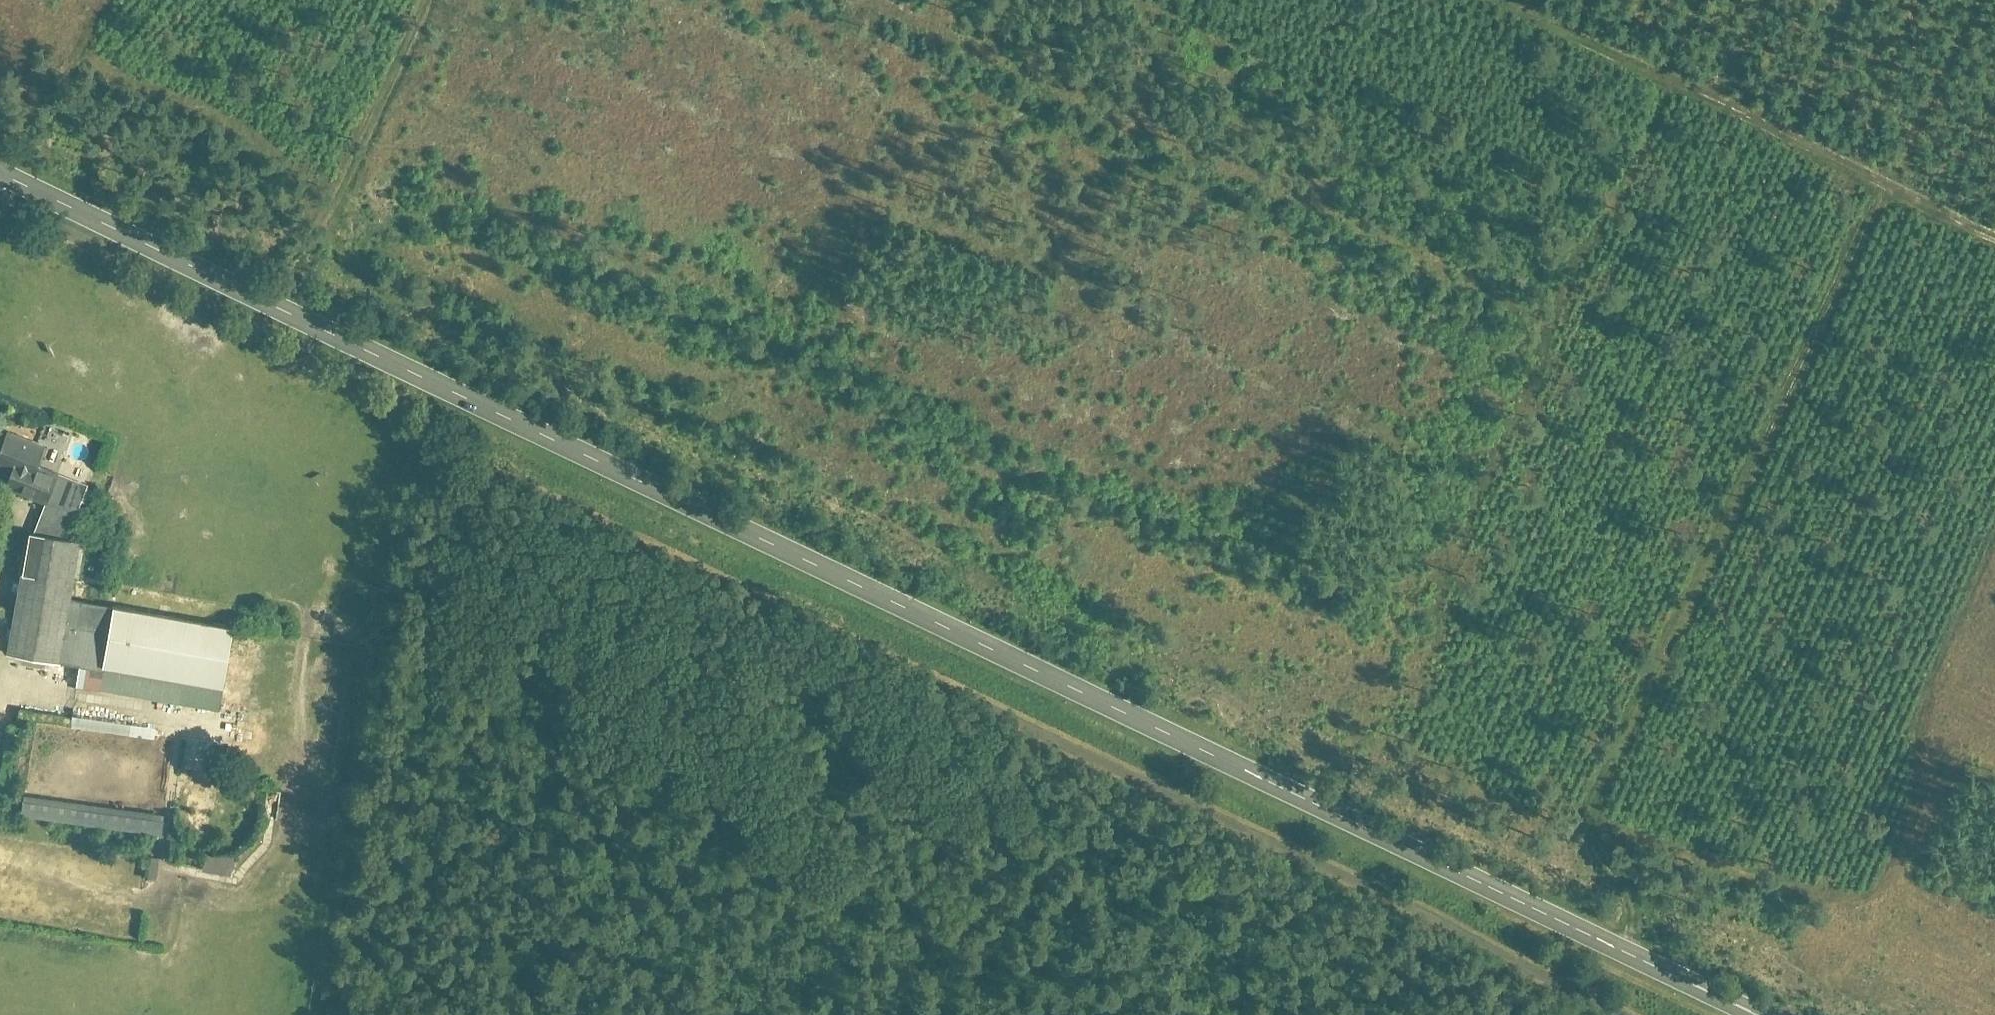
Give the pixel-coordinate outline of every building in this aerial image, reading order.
[(0,454),(0,469),(13,473),(6,490),(47,506),(58,478),(39,471),(47,450),(7,435),(0,454)] [(102,694),(219,716),(234,635),(70,604),(81,546),(26,536),(4,652),(107,672),(102,694)]
